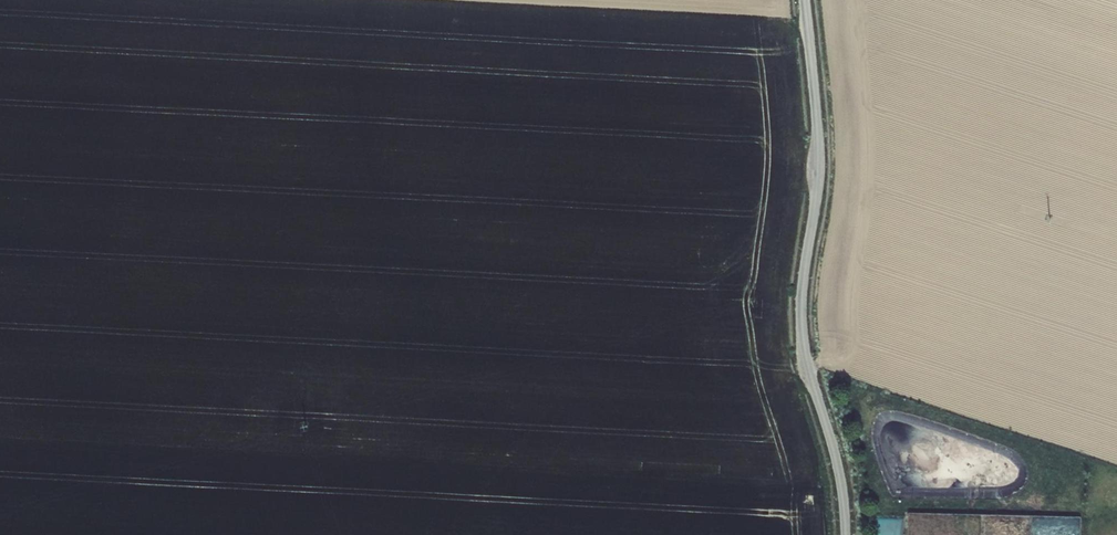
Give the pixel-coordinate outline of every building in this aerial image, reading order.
[(901,531),(902,516),(882,516),(881,531),(901,531)]
